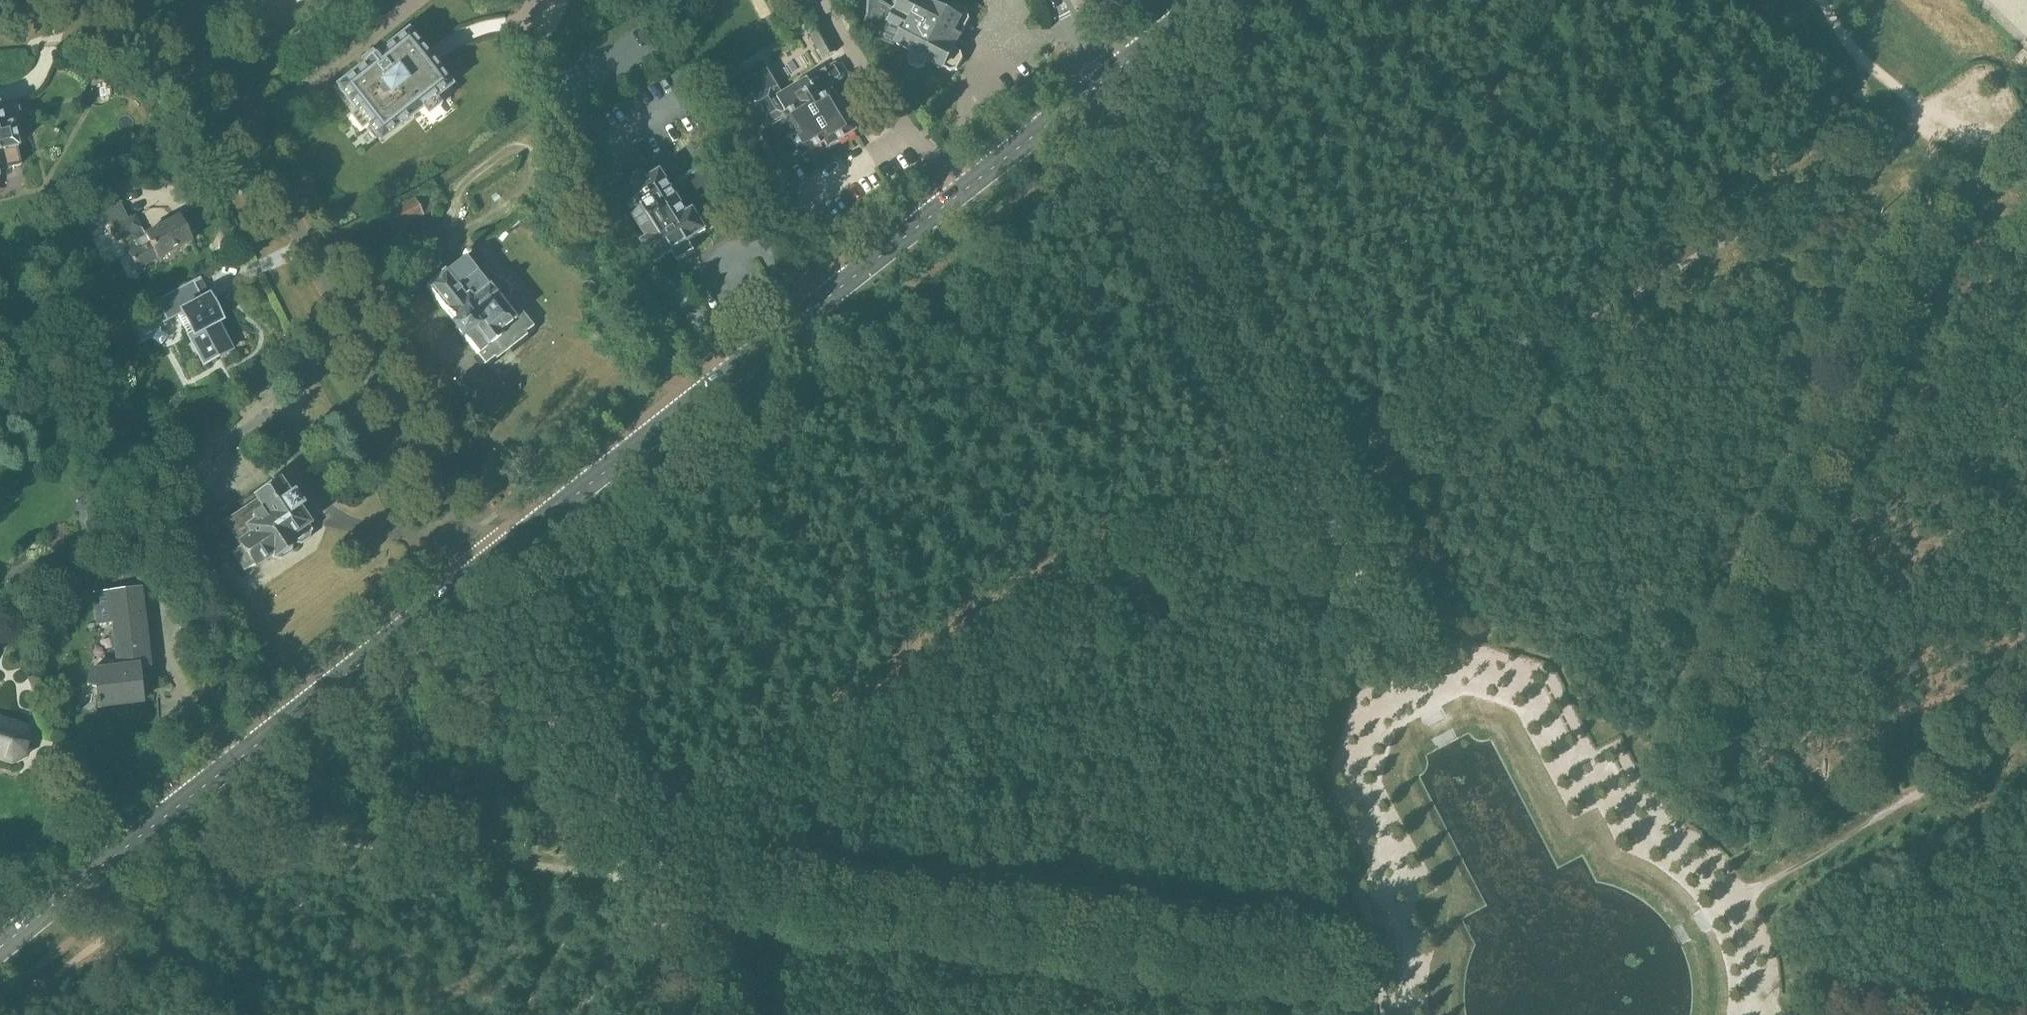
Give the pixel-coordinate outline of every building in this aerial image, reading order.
[(879,0),(869,0),(868,14),(865,29),(883,35),(898,43),(898,44),(913,51),(909,59),(911,65),(918,69),(925,67),(928,60),(952,73),(958,70),(964,59),(962,53),(955,49),(970,20),(968,11),(954,4),(945,6),(943,5),(940,10),(922,0),(902,0),(896,10),(879,0)] [(809,32),(825,60),(843,50),(827,22),(809,32)] [(364,62),(366,65),(339,86),(359,111),(350,117),(362,132),(370,125),(381,140),(422,108),(428,116),(442,105),(436,97),(451,86),(409,32),(382,53),(380,50),(364,62)] [(830,87),(846,78),(837,63),(783,95),(768,71),(749,82),(758,97),(750,102),(766,128),(761,131),(771,147),(776,149),(792,139),(806,163),(810,161),(814,162),(826,155),(828,151),(857,133),(830,87)] [(21,164),(17,147),(18,147),(12,125),(21,123),(23,117),(19,103),(15,102),(0,105),(0,169),(21,164)] [(690,241),(707,230),(704,225),(707,223),(708,226),(738,207),(709,161),(680,180),(681,183),(672,188),(662,172),(648,180),(645,176),(633,183),(636,188),(622,196),(649,239),(643,243),(656,262),(673,251),(678,260),(695,249),(690,241)] [(112,184),(73,205),(82,223),(87,220),(85,218),(103,208),(113,227),(111,228),(118,241),(130,234),(137,248),(127,253),(136,270),(191,241),(190,238),(192,236),(188,228),(185,229),(179,217),(173,220),(170,219),(164,223),(163,225),(145,235),(135,216),(127,220),(119,203),(121,202),(112,184)] [(393,230),(421,215),(414,201),(386,216),(393,230)] [(525,332),(533,326),(510,296),(511,290),(503,280),(497,280),(474,251),(469,255),(467,253),(463,255),(465,258),(446,273),(444,271),(441,274),(442,275),(427,287),(458,326),(456,327),(463,336),(463,335),(486,364),(495,357),(497,359),(527,335),(525,332)] [(204,365),(232,350),(218,323),(222,322),(200,281),(202,280),(201,277),(153,303),(153,304),(158,302),(167,320),(163,323),(164,324),(183,314),(194,335),(189,337),(204,365)] [(310,533),(312,531),(297,509),(301,507),(293,495),(289,497),(279,482),(256,498),(257,500),(224,521),(240,545),(240,544),(241,546),(231,552),(243,570),(254,564),(255,566),(272,554),(273,557),(275,556),(275,557),(281,559),(291,552),(292,546),(291,545),(295,543),(301,544),(309,539),(310,533)] [(86,533),(103,531),(102,511),(85,512),(86,533)] [(149,553),(138,554),(139,567),(150,566),(149,553)] [(141,588),(97,592),(99,616),(113,615),(119,666),(91,669),(88,685),(97,687),(99,706),(142,701),(138,666),(150,664),(141,588)] [(188,636),(178,640),(183,652),(192,648),(188,636)] [(33,741),(26,726),(0,718),(0,759),(14,763),(28,756),(33,741)]
